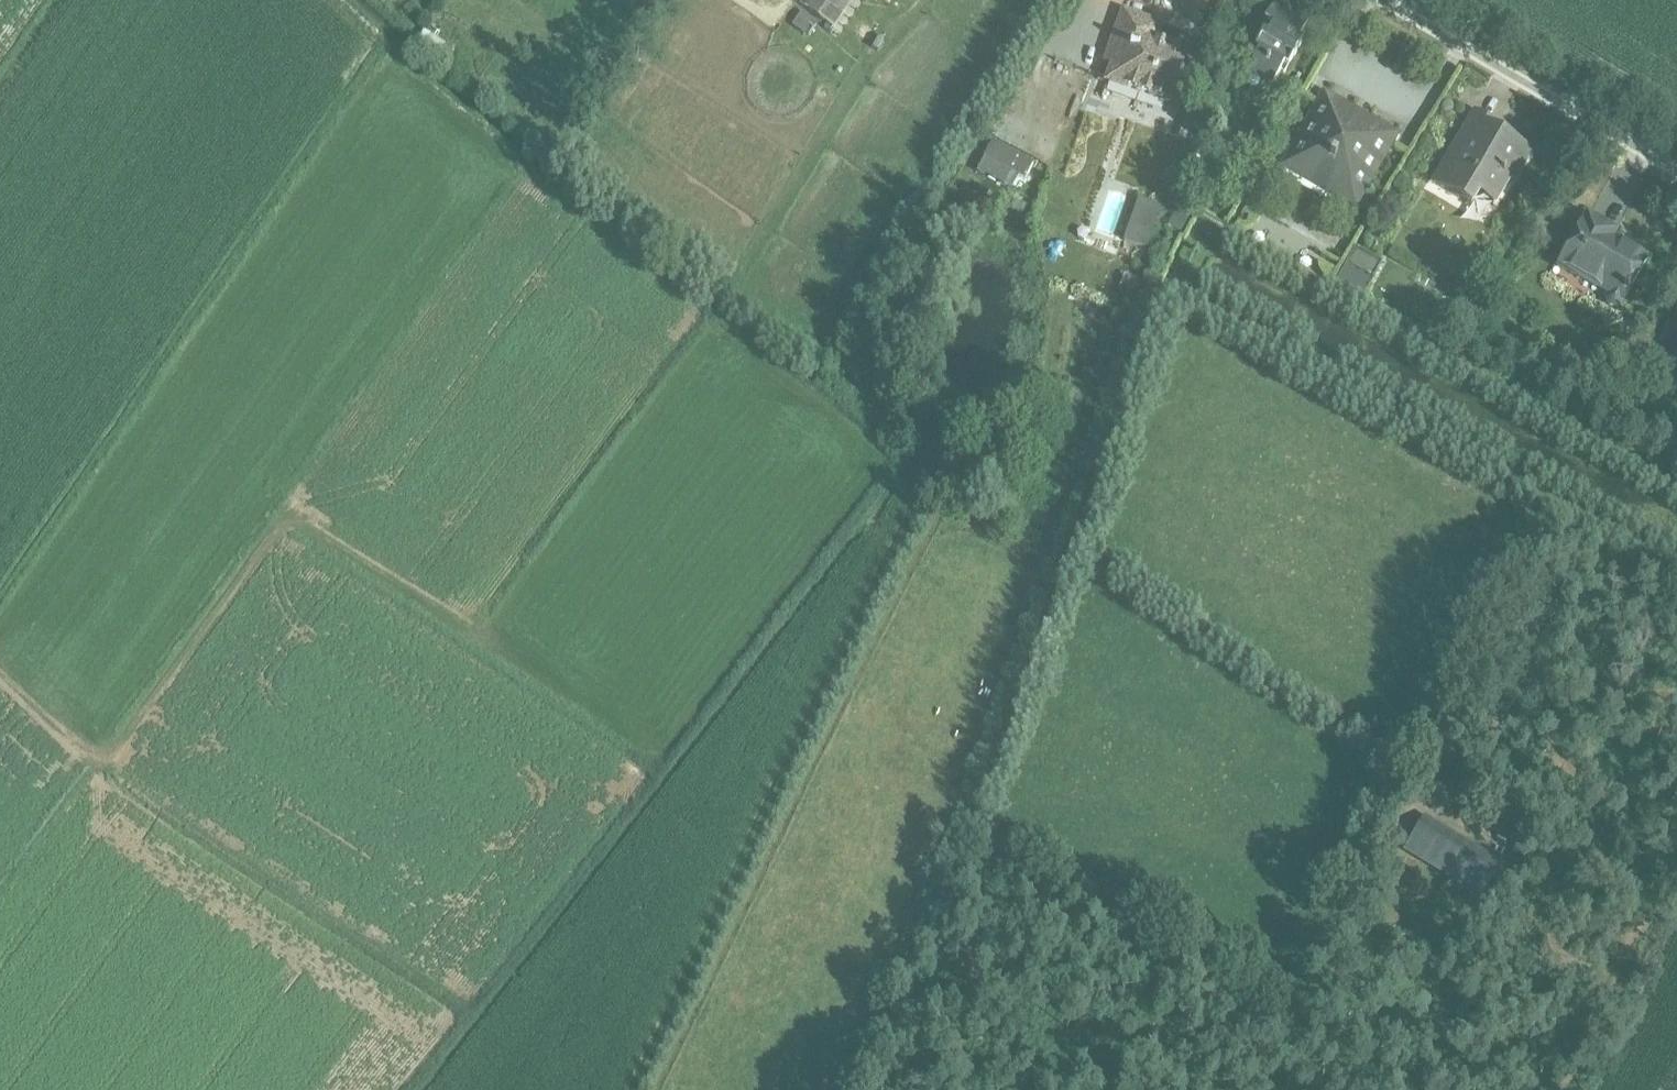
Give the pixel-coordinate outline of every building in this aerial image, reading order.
[(799,4),(832,28),(851,0),(801,0),(799,4)] [(1247,73),(1272,87),(1280,72),(1284,75),(1302,44),(1298,42),(1309,23),(1297,15),(1299,12),(1279,0),(1277,0),(1264,23),(1273,28),(1267,40),(1262,37),(1254,51),(1258,53),(1247,73)] [(803,13),(792,26),(808,38),(817,26),(803,13)] [(1110,65),(1103,85),(1127,93),(1129,91),(1135,93),(1134,96),(1141,98),(1142,95),(1148,97),(1147,100),(1154,102),(1155,100),(1162,102),(1161,105),(1165,106),(1184,53),(1155,43),(1161,26),(1123,13),(1105,64),(1110,65)] [(1323,92),(1279,169),(1355,213),(1399,136),(1394,133),(1392,137),(1326,99),(1328,95),(1323,92)] [(1474,114),(1433,186),(1472,209),(1478,197),(1496,206),(1510,181),(1513,183),(1531,153),(1495,132),(1497,127),(1474,114)] [(992,142),(984,157),(1026,179),(1033,165),(992,142)] [(1139,199),(1124,242),(1147,250),(1162,208),(1139,199)] [(1587,219),(1558,269),(1605,296),(1606,307),(1614,311),(1618,310),(1646,262),(1611,241),(1615,234),(1587,219)] [(1355,249),(1336,283),(1363,298),(1382,263),(1355,249)] [(1123,275),(1115,304),(1127,307),(1130,294),(1133,294),(1137,278),(1123,275)] [(1424,815),(1402,852),(1481,899),(1502,863),(1424,815)]
